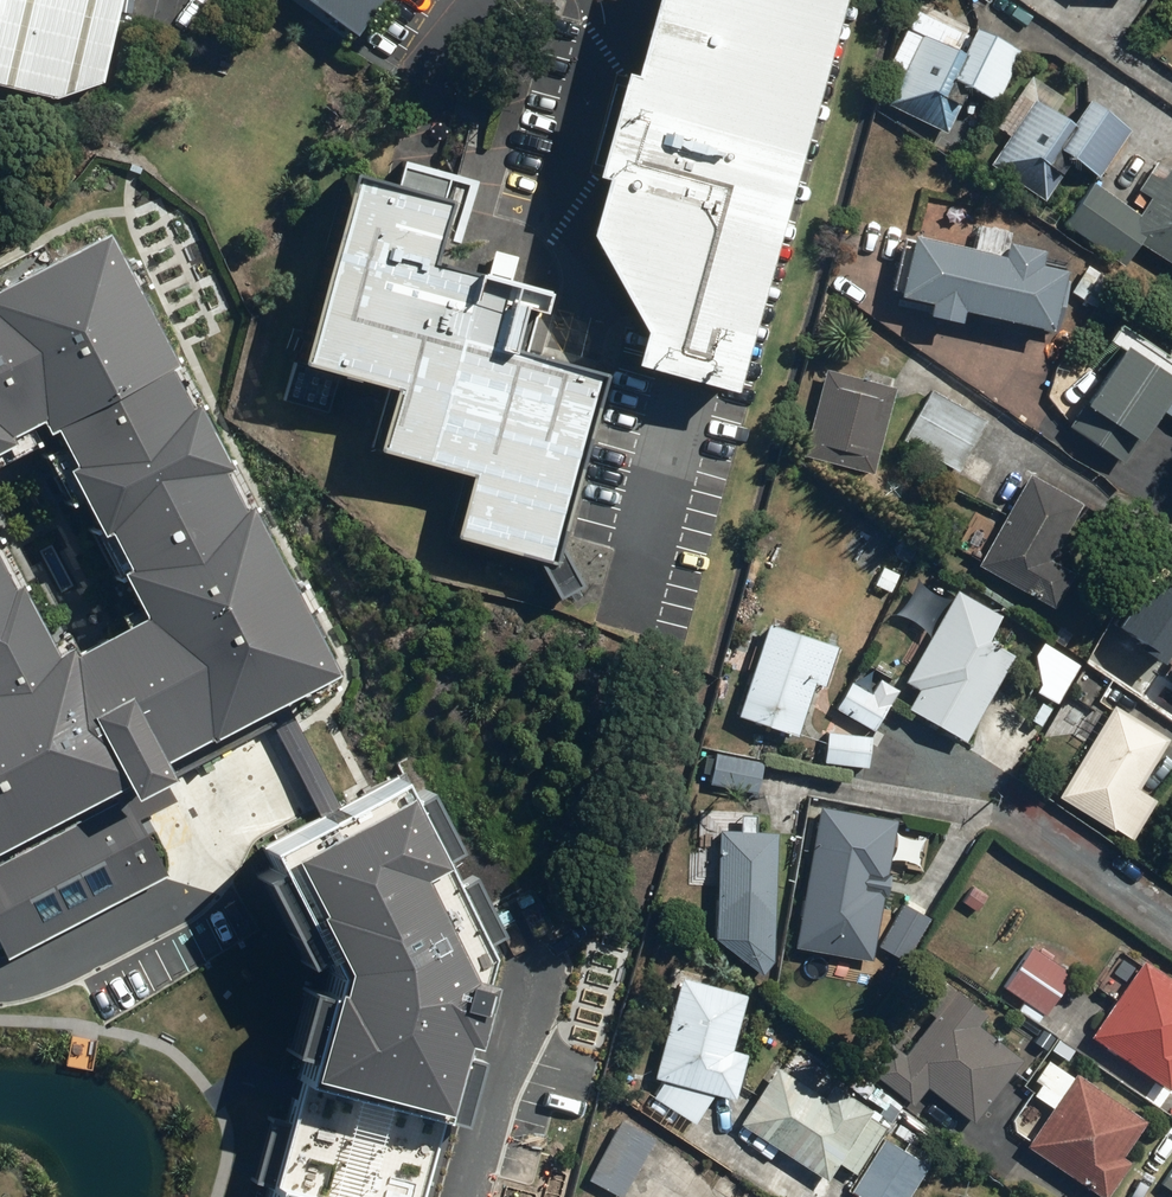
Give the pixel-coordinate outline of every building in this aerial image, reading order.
[(56,96),(99,83),(113,12),(116,0),(0,0),(0,84),(56,96)] [(359,37),(387,0),(309,0),(359,37)] [(570,238),(620,326),(614,364),(723,391),(826,0),(633,0),(570,238)] [(960,96),(991,110),(1020,49),(918,2),(887,69),(901,75),(885,109),(942,134),(960,96)] [(1065,169),(1087,184),(1123,133),(1080,103),(1074,111),(1027,78),(998,121),(1014,132),(989,166),(1042,203),(1065,169)] [(1167,165),(1135,213),(1088,183),(1058,228),(1116,266),(1132,241),(1171,267),(1171,168),(1167,165)] [(454,207),(343,178),(295,363),(385,387),(369,451),(466,476),(449,541),(547,566),(597,373),(497,347),(513,288),(438,269),(454,207)] [(1054,277),(1028,272),(1030,257),(1005,252),(1008,233),(975,227),(969,256),(896,242),(884,305),(918,312),(915,326),(948,333),(951,318),(1042,336),(1054,277)] [(309,695),(81,254),(0,295),(0,453),(14,446),(113,631),(28,675),(0,622),(0,854),(309,695)] [(1171,382),(1171,368),(1123,337),(1062,431),(1117,466),(1171,382)] [(869,478),(891,390),(820,373),(798,460),(869,478)] [(985,422),(932,390),(900,443),(953,475),(985,422)] [(1046,563),(1077,508),(1026,479),(974,570),(1050,613),(1070,577),(1046,563)] [(1118,628),(1170,661),(1171,658),(1171,574),(1160,593),(1146,584),(1118,628)] [(959,746),(1006,662),(981,648),(997,621),(953,596),(897,694),(909,701),(902,714),(959,746)] [(810,688),(820,692),(834,651),(763,626),(731,719),(792,740),(810,688)] [(895,692),(876,680),(867,696),(847,684),(831,711),(869,734),(895,692)] [(1126,845),(1152,804),(1132,791),(1162,742),(1108,709),(1052,800),(1126,845)] [(866,738),(821,736),(820,768),(864,770),(866,738)] [(292,1002),(239,1196),(430,1196),(495,961),(395,761),(229,867),(292,1002)] [(757,767),(709,765),(708,793),(756,796),(757,767)] [(799,839),(806,785),(778,781),(771,836),(799,839)] [(867,888),(880,890),(892,824),(815,810),(796,911),(861,922),(867,888)] [(709,943),(745,975),(765,976),(770,839),(750,838),(751,814),(720,813),(719,836),(713,836),(709,943)] [(913,941),(872,915),(845,958),(885,984),(913,941)] [(1068,976),(1027,949),(999,990),(1040,1017),(1068,976)] [(1171,1085),(1171,989),(1135,965),(1085,1040),(1166,1094),(1171,1085)] [(729,1103),(742,1059),(725,1055),(741,1001),(708,992),(708,975),(668,973),(666,1015),(648,1080),(660,1083),(648,1101),(690,1128),(710,1098),(729,1103)] [(969,1125),(1017,1064),(975,1030),(984,1018),(954,995),(945,1007),(944,1006),(896,1068),(880,1088),(909,1111),(925,1090),(969,1125)] [(1042,1110),(1046,1112),(1020,1150),(1078,1190),(1080,1186),(1092,1196),(1094,1196),(1105,1196),(1125,1167),(1117,1161),(1142,1125),(1071,1076),(1067,1081),(1043,1064),(1030,1084),(1042,1110)] [(867,1115),(828,1090),(820,1102),(772,1071),(737,1126),(824,1182),(834,1166),(851,1177),(882,1129),(866,1118),(867,1115)] [(619,1124),(587,1180),(617,1196),(619,1196),(651,1142),(619,1124)] [(925,1171),(880,1142),(845,1196),(908,1196),(925,1171)]
